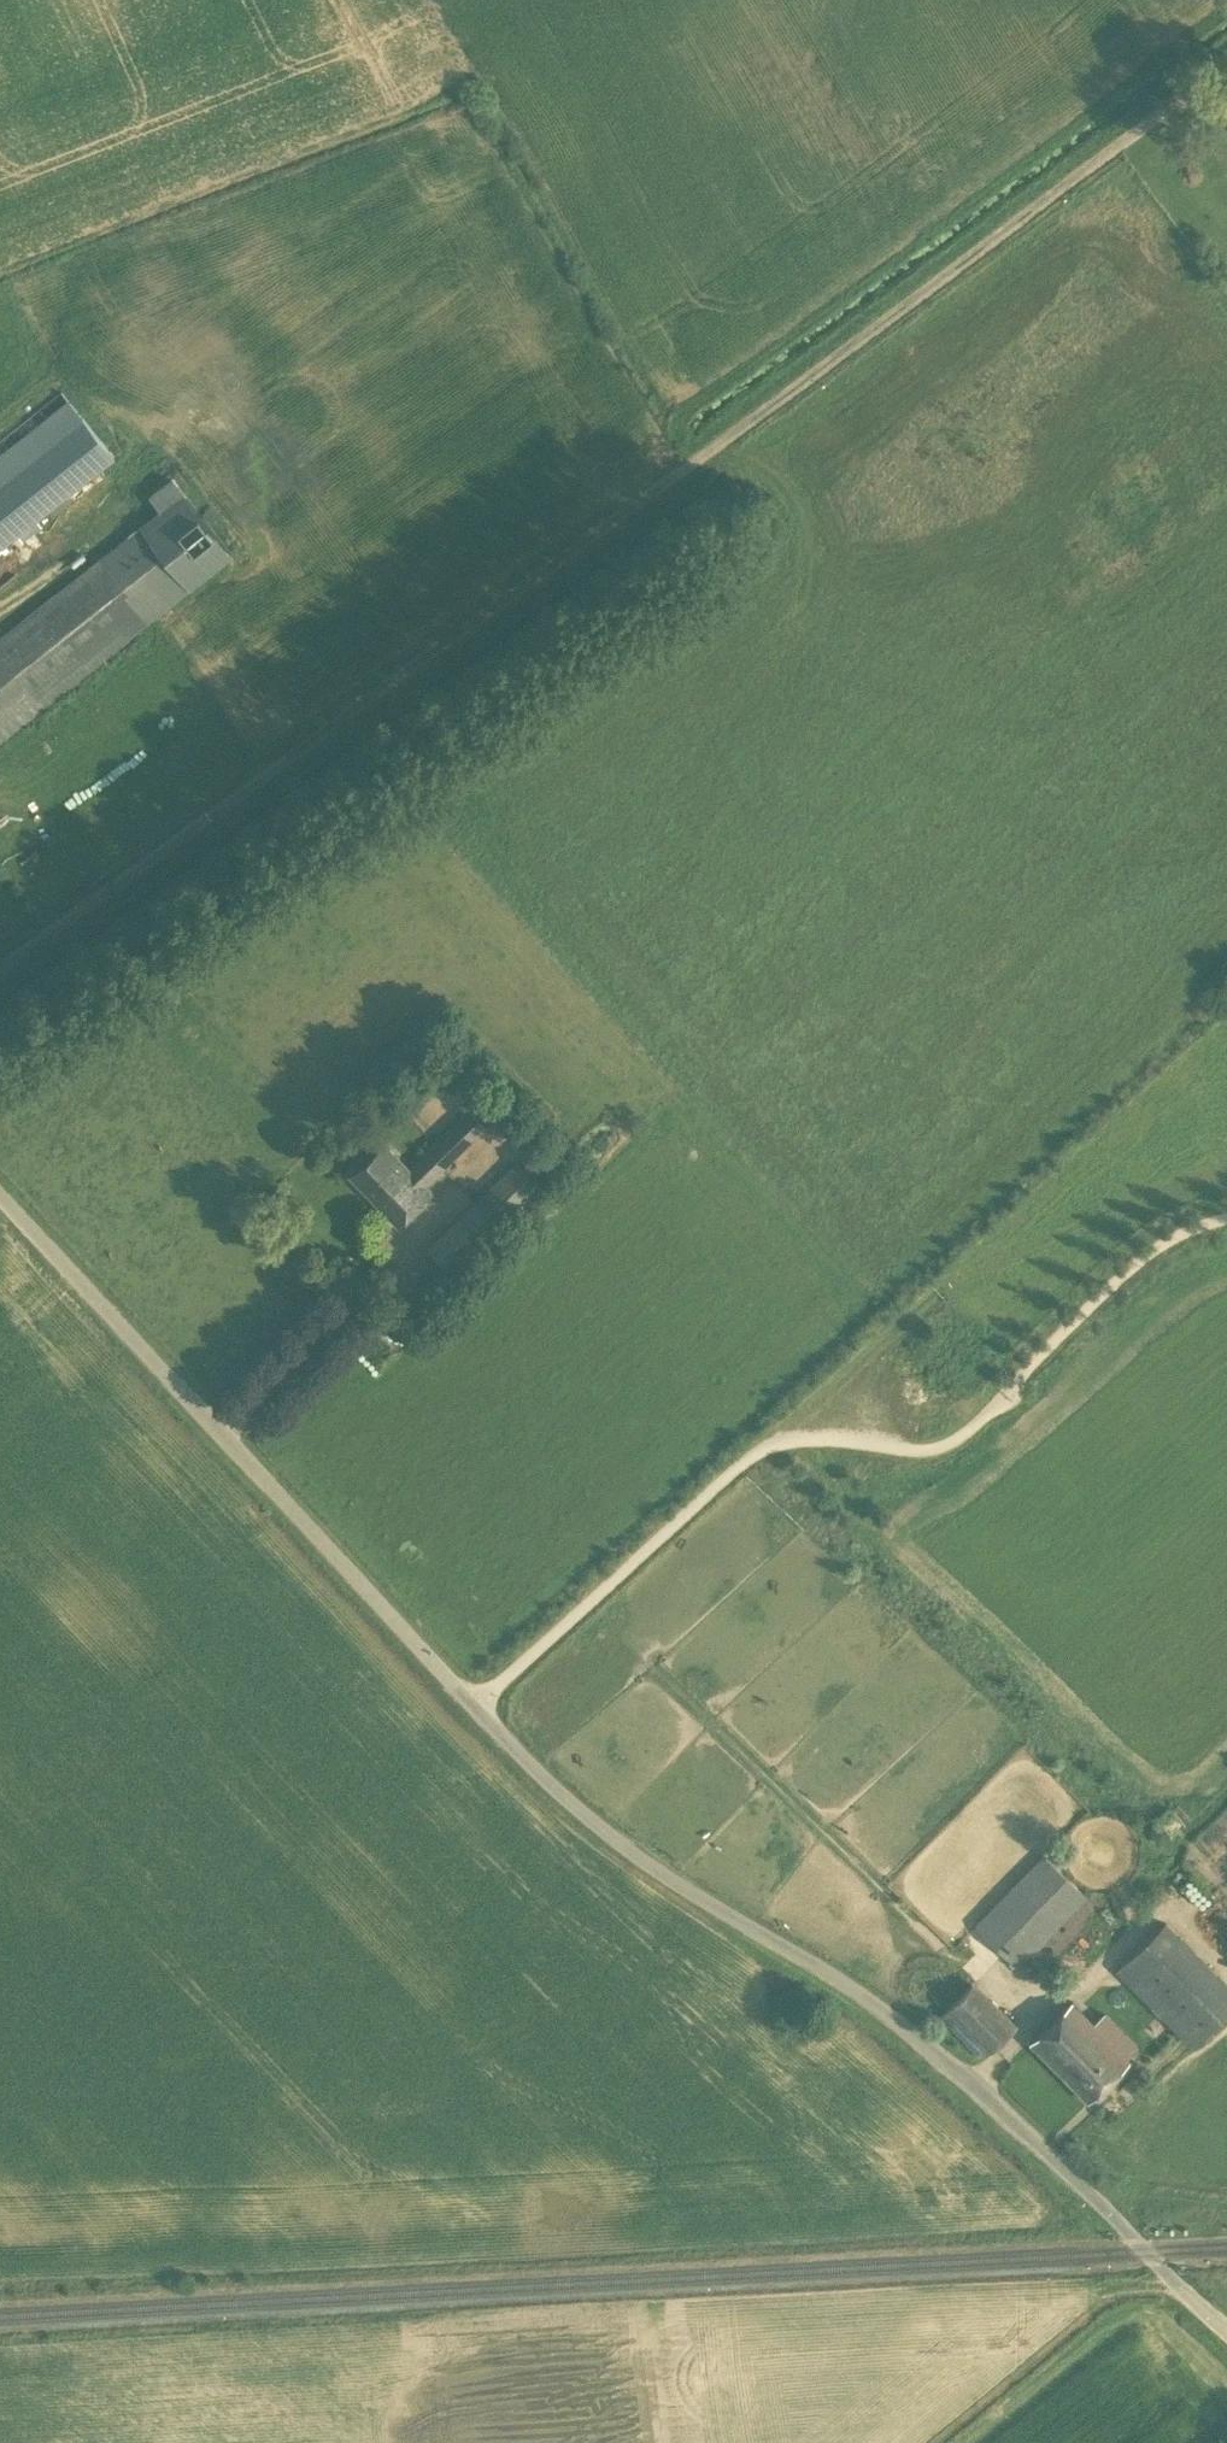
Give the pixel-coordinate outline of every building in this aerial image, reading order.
[(0,483),(0,548),(19,533),(24,540),(41,526),(36,519),(77,488),(112,459),(81,419),(45,447),(0,483)] [(0,637),(0,737),(232,552),(172,477),(149,496),(160,510),(0,637)] [(398,1224),(432,1191),(427,1186),(467,1146),(488,1126),(469,1107),(448,1127),(408,1166),(385,1142),(350,1175),(398,1224)] [(517,1163),(430,1247),(451,1269),(538,1185),(517,1163)] [(1162,1827),(1151,1835),(1159,1846),(1170,1837),(1162,1827)] [(1044,1853),(974,1924),(1018,1966),(1027,1958),(1087,1895),(1044,1853)] [(1116,1969),(1192,2046),(1226,2012),(1226,1981),(1166,1920),(1116,1969)] [(957,1998),(940,2016),(981,2058),(1017,2024),(974,1981),(957,1998)] [(1072,2001),(1031,2042),(1088,2100),(1129,2059),(1072,2001)]
